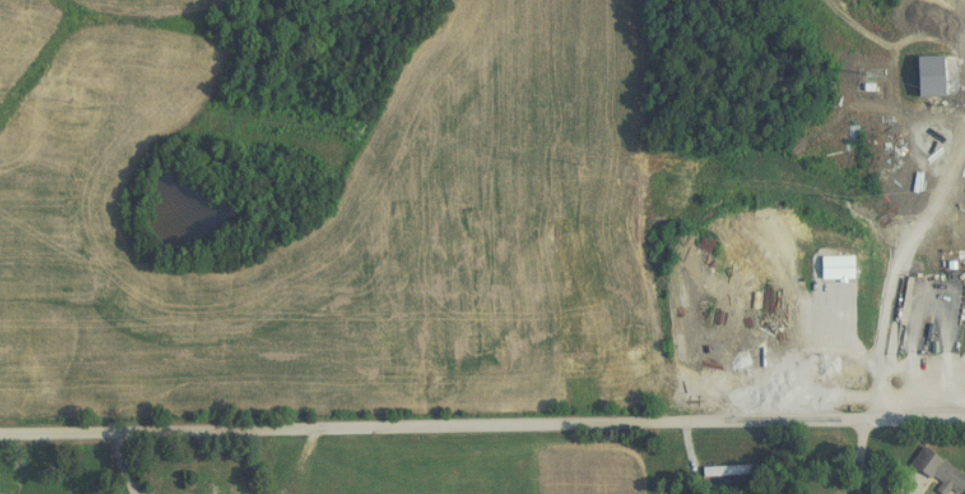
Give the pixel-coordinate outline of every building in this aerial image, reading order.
[(845,280),(845,255),(810,255),(810,280),(845,280)] [(933,484),(928,491),(933,493),(940,493),(943,490),(949,493),(952,493),(963,478),(914,447),(902,465),(933,484)] [(745,475),(745,466),(695,466),(695,475),(745,475)]
